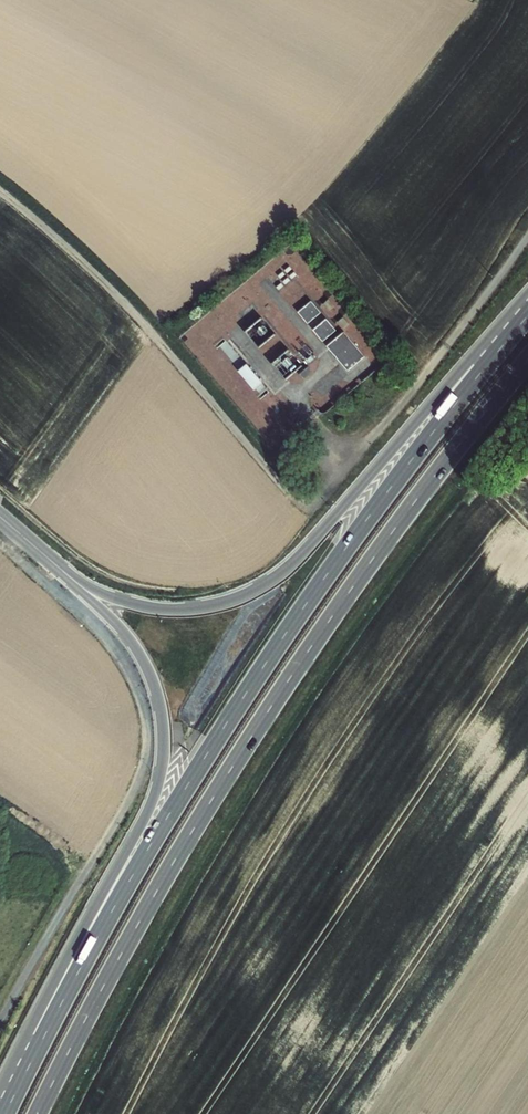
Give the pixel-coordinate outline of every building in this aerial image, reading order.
[(299,312),(308,323),(321,311),(312,301),(299,312)] [(263,316),(247,331),(261,346),(277,332),(263,316)] [(315,330),(323,341),(336,330),(327,320),(315,330)] [(327,346),(349,370),(365,356),(344,332),(327,346)] [(288,378),(305,364),(291,348),(274,362),(288,378)] [(249,362),(241,369),(259,389),(267,382),(249,362)]
